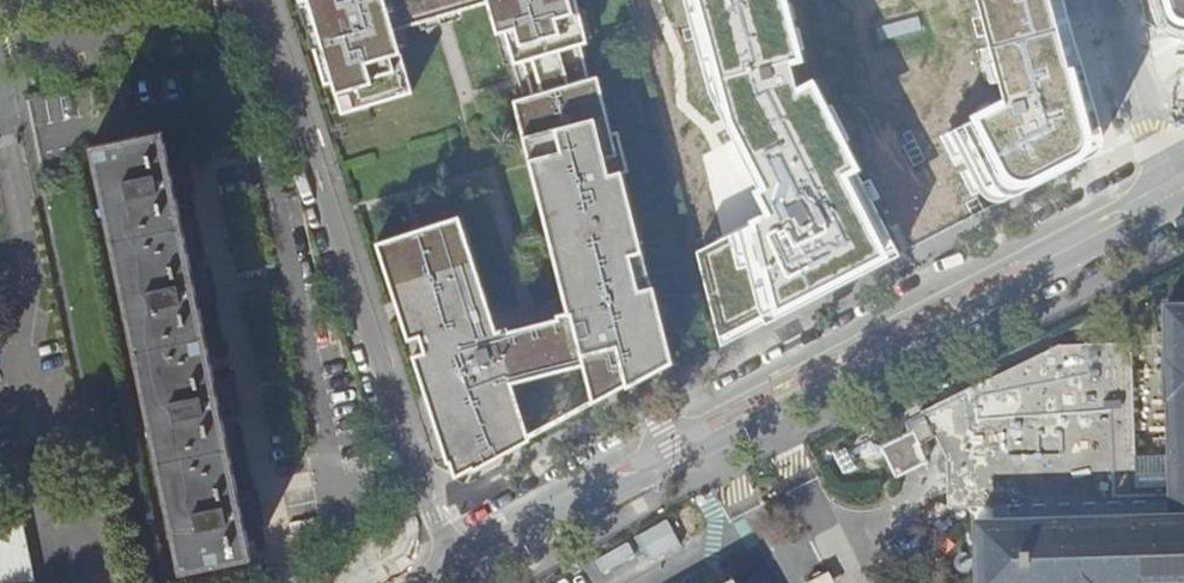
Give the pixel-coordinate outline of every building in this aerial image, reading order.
[(672,360),(598,83),(571,0),(298,0),(333,109),(403,92),(394,29),(483,3),(522,93),(509,99),(566,309),(499,330),(459,210),(375,241),(454,477),(501,455),(528,442),(510,383),(582,366),(593,403),(672,360)] [(707,85),(758,183),(749,223),(697,249),(721,349),(902,251),(812,77),(798,86),(787,49),(797,47),(784,0),(686,0),(707,85)] [(1064,0),(980,0),(1008,96),(954,123),(987,191),(998,195),(1014,195),(1104,148),(1064,0)] [(1168,39),(1183,31),(1183,0),(1158,0),(1168,39)] [(163,136),(98,150),(188,578),(253,564),(246,531),(240,500),(223,421),(216,388),(200,310),(193,278),(177,200),(170,168),(163,136)] [(186,165),(170,168),(177,200),(192,196),(188,178),(186,165)] [(209,275),(193,278),(200,310),(215,306),(211,287),(209,275)] [(977,582),(1183,582),(1183,302),(1163,303),(1166,398),(1167,398),(1170,513),(975,518),(977,582)] [(1063,339),(932,403),(943,449),(944,505),(1134,499),(1132,343),(1127,338),(1063,339)] [(232,386),(216,388),(223,421),(239,417),(235,400),(232,386)] [(255,496),(240,500),(246,531),(262,528),(258,509),(255,496)] [(670,517),(637,535),(651,559),(683,541),(670,517)] [(0,530),(0,582),(18,582),(33,580),(21,526),(0,530)]
